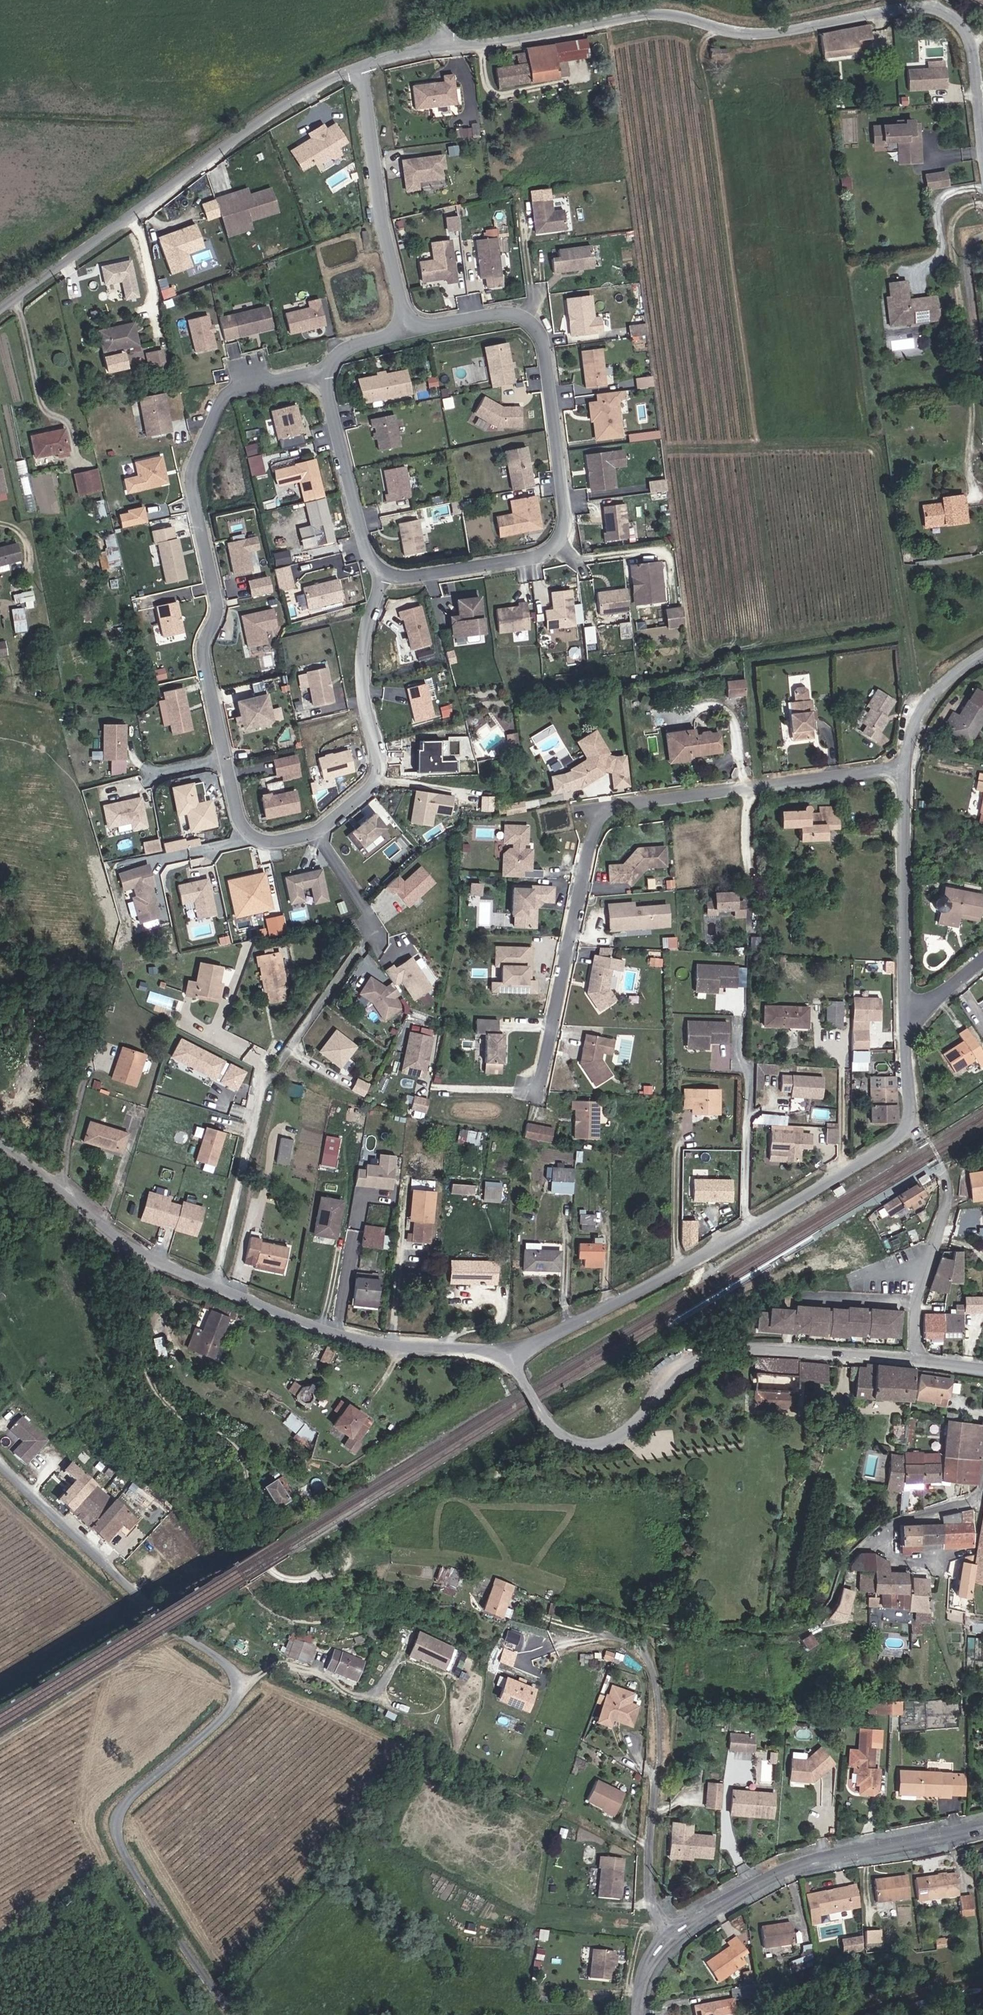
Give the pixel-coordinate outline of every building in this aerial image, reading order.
[(869,40),(867,25),(818,34),(821,60),(857,55),(855,42),(861,41),(869,40)] [(564,43),(552,45),(556,78),(569,76),(564,43)] [(556,78),(552,45),(525,48),(525,53),(503,56),(504,68),(495,69),(496,87),(556,78)] [(909,68),(910,90),(949,88),(948,59),(929,60),(929,67),(909,68)] [(444,76),(445,83),(413,86),(416,111),(459,106),(457,90),(455,75),(444,76)] [(920,161),(918,134),(913,134),(912,131),(915,131),(915,124),(912,124),(912,120),(896,122),(896,126),(872,128),(874,145),(884,145),(884,142),(897,141),(898,150),(907,150),(908,163),(920,161)] [(327,127),(324,122),(308,133),(311,137),(290,149),(303,170),(322,159),(325,163),(334,156),(336,160),(344,155),(342,150),(343,150),(341,147),(349,142),(336,122),(327,127)] [(458,127),(458,135),(474,136),(474,127),(458,127)] [(908,163),(907,150),(898,150),(899,164),(908,163)] [(445,179),(443,169),(447,168),(445,153),(401,159),(403,171),(404,181),(405,191),(421,189),(420,182),(445,179)] [(948,187),(946,172),(934,173),(936,189),(948,187)] [(936,189),(934,173),(926,174),(928,190),(936,189)] [(841,176),(842,187),(851,186),(849,175),(841,176)] [(248,187),(216,197),(227,229),(229,237),(254,229),(251,221),(259,218),(280,212),(272,186),(250,193),(248,187)] [(549,214),(548,201),(529,203),(533,234),(563,231),(561,212),(549,214)] [(448,230),(462,229),(461,213),(446,214),(448,230)] [(158,236),(164,253),(171,274),(194,267),(189,253),(207,246),(198,221),(158,236)] [(498,278),(493,239),(473,242),(478,280),(498,278)] [(453,283),(448,242),(429,244),(431,261),(417,264),(420,282),(435,280),(437,277),(443,276),(445,284),(453,283)] [(195,263),(212,256),(208,246),(191,252),(195,263)] [(591,269),(588,248),(555,252),(556,260),(548,261),(550,274),(591,269)] [(140,297),(133,261),(102,266),(106,284),(123,283),(125,302),(140,297)] [(912,319),(912,323),(937,321),(935,297),(906,300),(905,281),(887,283),(889,296),(890,315),(899,321),(912,319)] [(888,326),(912,323),(912,319),(899,321),(890,315),(889,296),(885,297),(888,326)] [(321,325),(315,299),(305,301),(306,308),(282,313),(287,333),(321,325)] [(598,333),(596,320),(589,321),(586,299),(563,302),(568,337),(598,333)] [(269,327),(264,306),(230,314),(235,335),(269,327)] [(206,324),(204,313),(184,318),(192,351),(212,346),(208,331),(206,324)] [(125,343),(137,341),(132,319),(98,328),(102,350),(109,348),(110,352),(103,355),(106,367),(124,362),(121,350),(116,351),(115,346),(125,343)] [(644,337),(642,327),(627,329),(628,339),(644,337)] [(139,348),(137,341),(125,343),(127,350),(139,348)] [(510,385),(503,344),(481,348),(488,389),(510,385)] [(161,346),(152,348),(155,366),(164,364),(161,346)] [(155,366),(152,348),(146,350),(148,367),(155,366)] [(602,387),(597,350),(577,353),(582,390),(602,387)] [(401,370),(355,380),(359,402),(405,394),(401,370)] [(637,376),(638,386),(655,385),(654,375),(637,376)] [(175,430),(168,391),(143,396),(149,425),(158,423),(159,433),(175,430)] [(617,438),(613,402),(616,402),(615,393),(592,396),(593,404),(589,405),(590,418),(593,418),(595,441),(617,438)] [(517,428),(518,409),(498,409),(479,398),(470,415),(493,428),(517,428)] [(298,433),(291,404),(267,409),(273,438),(298,433)] [(595,441),(593,418),(590,418),(589,405),(585,405),(587,423),(589,422),(592,441),(595,441)] [(395,447),(389,415),(366,419),(367,427),(370,427),(371,433),(372,439),(374,451),(395,447)] [(68,437),(64,416),(29,423),(34,444),(53,439),(68,437)] [(69,445),(68,437),(53,439),(55,448),(69,445)] [(253,475),(266,472),(259,441),(246,444),(253,475)] [(529,488),(521,448),(501,452),(508,492),(529,488)] [(620,467),(618,453),(610,454),(612,468),(620,467)] [(610,489),(608,468),(612,468),(610,454),(583,458),(587,492),(610,489)] [(171,483),(165,457),(139,463),(145,489),(171,483)] [(275,468),(289,463),(288,458),(273,463),(275,468)] [(316,490),(309,460),(291,464),(298,495),(316,490)] [(87,461),(74,463),(78,484),(92,482),(87,461)] [(406,498),(400,466),(379,470),(383,494),(380,494),(381,502),(406,498)] [(0,469),(0,501),(8,499),(6,495),(9,494),(2,468),(0,469)] [(22,486),(30,485),(29,473),(21,473),(22,486)] [(663,493),(662,484),(646,485),(647,495),(663,493)] [(510,498),(513,514),(497,516),(500,538),(544,530),(538,494),(510,498)] [(334,541),(324,500),(307,504),(313,534),(302,537),(304,548),(334,541)] [(941,510),(925,511),(927,525),(965,521),(963,502),(941,505),(941,510)] [(147,506),(120,510),(122,525),(149,521),(147,506)] [(624,540),(620,506),(599,508),(602,534),(599,535),(600,543),(624,540)] [(922,511),(924,534),(965,529),(965,521),(927,525),(925,511),(922,511)] [(419,552),(413,520),(393,524),(399,556),(419,552)] [(0,533),(0,552),(15,547),(10,530),(0,533)] [(228,542),(230,552),(235,574),(254,570),(250,552),(261,550),(258,535),(228,542)] [(190,578),(181,539),(161,543),(170,583),(190,578)] [(290,548),(274,552),(277,565),(293,561),(290,548)] [(667,599),(662,561),(638,563),(643,602),(667,599)] [(290,566),(274,569),(279,592),(295,589),(290,566)] [(270,575),(248,580),(252,597),(273,592),(270,575)] [(344,600),(340,580),(304,588),(309,609),(344,600)] [(552,591),(554,608),(546,609),(548,629),(556,628),(556,629),(576,626),(572,588),(552,591)] [(628,588),(597,592),(599,614),(630,611),(628,588)] [(487,631),(483,597),(461,599),(463,615),(455,616),(457,635),(487,631)] [(187,632),(180,602),(159,606),(166,637),(187,632)] [(529,603),(497,608),(501,634),(533,629),(529,603)] [(15,631),(27,630),(26,606),(13,607),(15,631)] [(421,606),(400,611),(410,650),(431,644),(421,606)] [(684,606),(666,608),(669,629),(687,627),(684,606)] [(267,643),(263,627),(276,624),(272,608),(254,613),(256,620),(245,622),(246,629),(244,631),(248,647),(267,643)] [(8,653),(7,639),(0,640),(0,654),(8,653)] [(338,701),(330,667),(310,672),(318,705),(338,701)] [(744,694),(743,678),(724,679),(725,695),(744,694)] [(264,680),(254,682),(256,691),(266,688),(264,680)] [(791,730),(791,740),(808,739),(806,712),(810,712),(809,697),(806,698),(805,684),(802,683),(793,684),(790,687),(790,700),(791,713),(788,713),(789,730),(791,730)] [(428,684),(408,688),(414,721),(435,717),(428,684)] [(196,730),(186,687),(167,692),(177,734),(196,730)] [(982,711),(982,697),(970,689),(953,716),(947,712),(938,726),(944,730),(942,733),(958,742),(969,725),(972,728),(982,711)] [(894,703),(878,692),(869,707),(872,710),(864,722),(868,725),(863,733),(876,742),(879,737),(877,735),(885,723),(883,722),(894,703)] [(277,722),(270,695),(242,702),(248,729),(277,722)] [(129,760),(128,724),(107,724),(107,751),(109,750),(115,755),(115,760),(129,760)] [(958,742),(962,744),(972,728),(969,725),(958,742)] [(627,766),(625,751),(615,752),(607,750),(606,749),(608,748),(594,727),(577,737),(587,753),(586,757),(573,764),(573,768),(580,780),(583,781),(597,773),(598,771),(600,769),(601,766),(612,767),(627,766)] [(683,737),(682,727),(662,729),(663,755),(670,761),(684,759),(688,754),(688,749),(695,749),(696,754),(715,752),(717,748),(717,731),(706,732),(706,729),(700,729),(700,733),(691,733),(691,737),(683,737)] [(691,727),(682,727),(683,737),(691,737),(691,733),(691,727)] [(420,748),(420,772),(459,772),(459,756),(447,756),(447,746),(449,746),(449,739),(425,739),(425,748),(420,748)] [(349,749),(320,757),(327,781),(356,773),(349,749)] [(103,750),(93,750),(93,757),(103,758),(103,750)] [(303,770),(300,756),(278,761),(281,775),(303,770)] [(629,781),(627,766),(612,767),(614,783),(629,781)] [(967,777),(965,793),(973,794),(970,816),(971,817),(969,825),(982,828),(982,779),(967,777)] [(220,825),(216,809),(213,810),(212,802),(206,803),(204,796),(208,795),(205,782),(178,788),(180,796),(177,797),(181,815),(190,813),(195,831),(220,825)] [(417,787),(411,821),(435,825),(437,812),(453,815),(457,794),(417,787)] [(303,810),(299,791),(266,797),(270,817),(303,810)] [(483,795),(482,809),(494,810),(495,795),(483,795)] [(525,805),(524,796),(510,799),(512,808),(525,805)] [(151,827),(145,798),(108,806),(113,830),(134,825),(135,831),(151,827)] [(512,808),(510,799),(504,800),(505,809),(512,808)] [(826,813),(842,814),(842,808),(820,808),(820,814),(813,814),(813,812),(813,810),(811,809),(809,809),(807,809),(805,811),(805,815),(783,815),(783,828),(801,828),(801,840),(826,840),(826,829),(826,813)] [(843,829),(842,814),(826,813),(826,829),(843,829)] [(357,826),(360,829),(351,836),(363,850),(390,828),(378,814),(364,825),(362,822),(357,826)] [(528,865),(528,845),(519,845),(519,838),(523,838),(523,822),(500,822),(500,839),(510,838),(510,845),(506,845),(500,851),(501,873),(520,873),(520,865),(528,865)] [(164,841),(166,850),(201,844),(200,836),(164,841)] [(146,852),(162,851),(160,838),(144,839),(146,852)] [(657,860),(655,840),(627,843),(613,860),(599,861),(601,878),(619,877),(618,871),(630,869),(637,862),(657,860)] [(124,892),(134,889),(143,922),(162,917),(153,883),(156,882),(150,864),(118,873),(124,892)] [(412,906),(438,883),(424,867),(407,882),(401,876),(389,887),(396,894),(398,891),(412,906)] [(286,876),(290,892),(292,904),(307,901),(304,888),(310,887),(313,904),(330,901),(327,884),(323,868),(286,876)] [(622,880),(630,869),(618,871),(619,877),(622,880)] [(275,904),(269,876),(259,878),(258,874),(249,876),(249,880),(241,882),(243,889),(239,890),(235,897),(240,915),(255,912),(254,909),(275,904)] [(220,915),(213,879),(182,885),(186,903),(198,900),(202,919),(220,915)] [(543,894),(543,881),(503,880),(503,909),(506,909),(506,921),(526,921),(527,894),(543,894)] [(471,892),(483,893),(484,881),(472,881),(471,892)] [(243,889),(241,882),(232,884),(235,897),(239,890),(243,889)] [(953,925),(954,916),(955,906),(975,909),(978,890),(940,885),(938,895),(936,895),(933,897),(932,900),(932,904),(934,907),(937,908),(935,924),(953,925)] [(755,916),(754,902),(747,902),(747,892),(727,893),(727,902),(719,902),(720,914),(727,913),(727,910),(746,909),(746,916),(755,916)] [(673,923),(672,902),(638,904),(638,899),(613,901),(615,926),(631,925),(637,922),(656,921),(656,924),(673,923)] [(974,918),(975,909),(955,906),(954,916),(974,918)] [(283,914),(266,916),(268,932),(286,929),(283,914)] [(520,977),(519,945),(487,945),(488,965),(494,965),(494,980),(485,980),(485,990),(530,990),(529,977),(523,977),(520,977)] [(264,989),(267,988),(270,1001),(287,997),(279,953),(273,954),(272,948),(263,950),(264,956),(258,957),(264,989)] [(434,983),(413,954),(396,966),(394,963),(387,969),(394,983),(402,978),(415,996),(434,983)] [(708,979),(708,984),(720,984),(720,978),(738,979),(739,962),(699,959),(697,979),(708,979)] [(215,995),(217,985),(220,966),(200,962),(196,982),(186,980),(183,997),(191,998),(193,991),(215,995)] [(602,986),(605,966),(586,963),(582,990),(595,1008),(610,997),(602,986)] [(375,1004),(375,1003),(385,1020),(402,1009),(395,998),(400,995),(392,982),(385,986),(370,975),(358,992),(375,1004)] [(222,986),(217,985),(215,995),(193,991),(191,998),(218,1003),(222,986)] [(170,1009),(173,999),(149,992),(146,1002),(170,1009)] [(881,1021),(881,1000),(854,999),(854,1050),(868,1050),(869,1050),(869,1030),(864,1030),(864,1021),(881,1021)] [(828,1002),(828,1031),(845,1031),(844,1002),(828,1002)] [(809,1012),(765,1011),(765,1031),(809,1031),(809,1012)] [(701,1039),(701,1043),(710,1043),(710,1036),(729,1036),(730,1017),(690,1017),(689,1039),(701,1039)] [(506,1033),(499,1033),(500,1019),(477,1019),(477,1034),(488,1034),(487,1062),(488,1062),(487,1073),(504,1073),(505,1062),(505,1060),(506,1033)] [(961,1031),(966,1040),(945,1054),(956,1072),(979,1058),(982,1063),(982,1047),(969,1026),(961,1031)] [(346,1066),(362,1045),(341,1029),(325,1050),(346,1066)] [(610,1072),(598,1055),(601,1034),(582,1031),(578,1060),(594,1083),(610,1072)] [(423,1065),(423,1061),(425,1060),(429,1040),(407,1037),(402,1066),(408,1073),(423,1076),(424,1067),(423,1065)] [(226,1074),(232,1062),(190,1040),(181,1057),(189,1062),(190,1060),(216,1074),(215,1075),(223,1079),(223,1078),(229,1081),(228,1082),(244,1090),(253,1073),(238,1065),(232,1077),(226,1074)] [(866,1065),(866,1057),(868,1057),(868,1050),(854,1050),(854,1065),(866,1065)] [(135,1090),(145,1058),(122,1051),(112,1082),(135,1090)] [(826,1090),(826,1071),(783,1069),(783,1085),(794,1085),(793,1089),(826,1090)] [(365,1095),(371,1083),(359,1076),(352,1089),(365,1095)] [(871,1123),(894,1122),(893,1076),(871,1076),(871,1123)] [(708,1102),(721,1102),(722,1083),(688,1083),(688,1101),(693,1101),(693,1106),(708,1106),(708,1102)] [(430,1099),(414,1095),(411,1109),(427,1113),(430,1099)] [(596,1137),(597,1099),(571,1099),(571,1107),(574,1107),(574,1114),(576,1117),(576,1121),(573,1123),(573,1136),(596,1137)] [(233,1103),(231,1112),(241,1114),(243,1105),(233,1103)] [(831,1133),(843,1133),(843,1117),(831,1117),(831,1133)] [(85,1141),(96,1144),(102,1125),(90,1121),(85,1141)] [(555,1128),(529,1123),(526,1138),(552,1143),(555,1128)] [(102,1125),(96,1144),(122,1153),(128,1134),(102,1125)] [(804,1126),(775,1126),(774,1145),(790,1145),(790,1154),(804,1154),(804,1126)] [(227,1133),(208,1127),(198,1161),(217,1166),(227,1133)] [(460,1127),(458,1140),(480,1143),(482,1130),(460,1127)] [(291,1132),(281,1130),(276,1156),(286,1159),(291,1132)] [(324,1148),(321,1164),(336,1167),(339,1151),(324,1148)] [(395,1173),(397,1155),(379,1154),(379,1165),(367,1164),(367,1170),(359,1169),(357,1188),(393,1192),(395,1178),(396,1173),(395,1173)] [(552,1176),(573,1177),(573,1164),(552,1164),(552,1176)] [(926,1173),(919,1178),(924,1185),(931,1179),(926,1173)] [(968,1175),(973,1202),(982,1200),(982,1173),(968,1175)] [(694,1200),(734,1200),(734,1177),(694,1177),(694,1200)] [(476,1185),(451,1183),(451,1193),(475,1195),(476,1185)] [(920,1183),(901,1195),(909,1207),(928,1196),(920,1183)] [(499,1201),(500,1186),(484,1185),(482,1199),(499,1201)] [(842,1185),(833,1190),(836,1196),(845,1190),(842,1185)] [(408,1233),(407,1241),(431,1244),(436,1192),(413,1189),(410,1223),(414,1223),(413,1234),(408,1233)] [(171,1226),(175,1207),(166,1205),(167,1201),(149,1196),(142,1221),(162,1227),(162,1224),(171,1226)] [(341,1200),(321,1197),(314,1233),(336,1237),(341,1200)] [(183,1209),(175,1207),(171,1226),(178,1227),(177,1231),(198,1236),(204,1209),(184,1205),(183,1209)] [(599,1208),(582,1207),(582,1223),(599,1223),(599,1208)] [(699,1219),(683,1218),(682,1245),(698,1245),(699,1219)] [(365,1227),(364,1247),(384,1248),(385,1228),(365,1227)] [(587,1250),(597,1250),(605,1250),(605,1233),(588,1232),(588,1236),(581,1236),(581,1250),(587,1250)] [(284,1268),(288,1246),(260,1241),(260,1237),(249,1235),(243,1262),(254,1264),(254,1261),(284,1268)] [(526,1265),(547,1264),(548,1245),(526,1246),(526,1265)] [(548,1245),(547,1264),(560,1264),(560,1245),(548,1245)] [(955,1250),(945,1250),(939,1268),(946,1269),(947,1263),(952,1264),(955,1250)] [(453,1282),(495,1283),(495,1260),(453,1259),(453,1282)] [(283,1272),(284,1268),(254,1261),(254,1264),(253,1266),(283,1272)] [(963,1264),(952,1264),(948,1283),(963,1284),(963,1264)] [(375,1304),(380,1272),(356,1268),(351,1300),(375,1304)] [(215,1303),(194,1295),(190,1305),(195,1307),(180,1345),(196,1351),(215,1303)] [(966,1311),(982,1311),(982,1295),(966,1295),(966,1311)] [(955,1315),(942,1315),(942,1338),(963,1338),(964,1306),(955,1306),(955,1315)] [(867,1321),(867,1309),(851,1308),(851,1310),(835,1309),(834,1322),(828,1321),(829,1309),(799,1307),(799,1319),(792,1319),(793,1311),(762,1309),(761,1326),(771,1327),(771,1331),(798,1333),(798,1332),(811,1333),(811,1334),(827,1335),(827,1332),(833,1332),(833,1335),(850,1336),(850,1334),(866,1335),(866,1332),(872,1332),(872,1335),(888,1336),(888,1335),(901,1336),(903,1311),(873,1309),(872,1322),(867,1321)] [(942,1315),(924,1314),(924,1337),(942,1338),(942,1315)] [(330,1363),(337,1349),(328,1345),(321,1359),(330,1363)] [(800,1362),(755,1359),(755,1374),(799,1376),(800,1363),(800,1362)] [(828,1365),(800,1363),(799,1376),(799,1380),(827,1382),(828,1365)] [(867,1368),(858,1367),(856,1393),(910,1397),(912,1367),(867,1364),(867,1368)] [(320,1400),(332,1385),(319,1375),(313,1382),(307,1390),(320,1400)] [(307,1390),(313,1382),(305,1376),(299,1384),(307,1390)] [(949,1380),(919,1376),(917,1399),(935,1401),(935,1405),(946,1406),(949,1380)] [(754,1392),(753,1407),(797,1409),(797,1394),(754,1392)] [(356,1410),(363,1401),(358,1397),(350,1405),(356,1410)] [(386,1421),(363,1401),(356,1410),(346,1421),(362,1434),(356,1442),(365,1450),(372,1442),(369,1440),(386,1421)] [(331,1429),(315,1418),(316,1417),(302,1406),(295,1416),(309,1427),(324,1438),(331,1429)] [(948,1413),(948,1421),(955,1422),(956,1414),(948,1413)] [(24,1415),(11,1430),(21,1441),(14,1454),(28,1467),(50,1443),(24,1415)] [(948,1421),(945,1455),(961,1458),(980,1459),(982,1438),(982,1426),(955,1422),(948,1421)] [(324,1438),(309,1427),(306,1430),(320,1442),(324,1438)] [(892,1478),(902,1479),(904,1463),(905,1453),(894,1452),(892,1478)] [(925,1455),(905,1453),(904,1463),(924,1463),(925,1455)] [(961,1458),(945,1455),(942,1483),(957,1484),(961,1458)] [(957,1484),(975,1485),(980,1459),(961,1458),(957,1484)] [(298,1483),(301,1478),(272,1462),(270,1467),(298,1483)] [(902,1479),(923,1481),(924,1463),(904,1463),(902,1479)] [(924,1463),(923,1481),(939,1482),(941,1465),(924,1463)] [(71,1465),(58,1480),(68,1490),(57,1502),(101,1541),(116,1523),(126,1532),(135,1523),(71,1465)] [(276,1478),(259,1492),(273,1510),(290,1497),(276,1478)] [(891,1488),(902,1488),(902,1479),(892,1478),(891,1488)] [(294,1484),(288,1489),(293,1495),(299,1489),(294,1484)] [(902,1488),(902,1503),(911,1504),(912,1488),(902,1488)] [(942,1524),(972,1522),(971,1508),(941,1515),(942,1524)] [(975,1566),(972,1583),(982,1585),(982,1520),(975,1566)] [(972,1541),(972,1522),(942,1524),(943,1543),(943,1548),(956,1548),(956,1542),(972,1541)] [(943,1543),(942,1524),(919,1525),(920,1544),(943,1543)] [(919,1525),(900,1526),(901,1550),(909,1550),(909,1548),(908,1544),(916,1544),(916,1548),(920,1548),(920,1544),(919,1525)] [(874,1553),(861,1553),(852,1562),(849,1570),(874,1571),(874,1553)] [(888,1560),(874,1553),(874,1571),(874,1573),(873,1592),(882,1593),(886,1593),(888,1572),(888,1560)] [(973,1566),(976,1554),(972,1555),(965,1557),(964,1564),(962,1564),(959,1580),(956,1596),(968,1599),(970,1588),(971,1588),(972,1583),(975,1566),(973,1566)] [(873,1592),(874,1573),(862,1572),(861,1592),(873,1592)] [(882,1593),(881,1598),(869,1598),(868,1607),(905,1610),(906,1573),(888,1572),(886,1593),(882,1593)] [(512,1585),(495,1580),(485,1610),(501,1617),(512,1585)] [(929,1594),(909,1592),(909,1611),(929,1612),(929,1594)] [(851,1597),(839,1596),(836,1604),(820,1624),(842,1626),(851,1597)] [(921,1619),(911,1618),(910,1629),(921,1629),(921,1619)] [(505,1638),(517,1643),(521,1633),(509,1628),(505,1638)] [(420,1630),(411,1657),(446,1671),(457,1647),(420,1630)] [(813,1633),(804,1636),(807,1646),(817,1643),(813,1633)] [(324,1645),(306,1636),(298,1640),(290,1658),(313,1668),(324,1645)] [(796,1648),(795,1637),(783,1638),(784,1648),(796,1648)] [(504,1647),(500,1660),(513,1665),(518,1651),(504,1647)] [(609,1662),(611,1656),(603,1654),(601,1659),(609,1662)] [(336,1681),(343,1662),(337,1659),(329,1678),(336,1681)] [(368,1673),(343,1662),(336,1681),(360,1691),(368,1673)] [(504,1686),(506,1676),(500,1674),(498,1685),(504,1686)] [(528,1713),(536,1693),(507,1682),(500,1702),(528,1713)] [(313,1691),(329,1698),(332,1691),(316,1684),(313,1691)] [(603,1708),(606,1699),(598,1696),(595,1706),(603,1708)] [(638,1708),(606,1698),(603,1708),(598,1725),(611,1728),(613,1719),(632,1725),(638,1708)] [(884,1711),(884,1699),(873,1699),(873,1710),(884,1711)] [(894,1711),(894,1699),(884,1699),(884,1711),(894,1711)] [(904,1712),(904,1699),(894,1699),(894,1711),(904,1712)] [(857,1765),(857,1783),(861,1783),(861,1792),(874,1792),(878,1788),(879,1767),(870,1767),(871,1744),(880,1744),(880,1729),(859,1728),(858,1750),(849,1749),(849,1764),(857,1765)] [(746,1732),(729,1731),(728,1746),(745,1747),(746,1732)] [(755,1733),(746,1732),(745,1747),(754,1748),(755,1733)] [(834,1760),(821,1745),(807,1758),(792,1757),(790,1777),(813,1778),(834,1760)] [(902,1792),(912,1792),(913,1770),(904,1770),(902,1792)] [(913,1770),(912,1792),(930,1793),(930,1791),(939,1791),(939,1772),(913,1770)] [(939,1791),(949,1791),(950,1772),(939,1772),(939,1791)] [(956,1791),(967,1792),(968,1773),(957,1773),(956,1791)] [(722,1798),(723,1781),(708,1780),(707,1797),(722,1798)] [(627,1798),(600,1786),(591,1805),(619,1818),(627,1798)] [(755,1810),(755,1814),(772,1816),(774,1792),(733,1788),(731,1808),(755,1810)] [(721,1806),(722,1798),(707,1797),(706,1805),(721,1806)] [(678,1852),(693,1853),(713,1854),(714,1832),(672,1830),(671,1852),(678,1852)] [(957,1873),(916,1878),(918,1898),(960,1893),(957,1873)] [(911,1897),(908,1876),(876,1880),(879,1902),(911,1897)] [(606,1877),(603,1895),(624,1906),(628,1880),(606,1877)] [(860,1887),(849,1889),(853,1910),(864,1909),(860,1887)] [(849,1889),(835,1891),(838,1913),(853,1910),(849,1889)] [(838,1913),(835,1891),(816,1894),(819,1915),(838,1913)] [(624,1906),(603,1895),(602,1906),(623,1909),(624,1906)] [(962,1910),(974,1908),(973,1896),(961,1897),(962,1910)] [(775,1941),(771,1921),(758,1924),(761,1943),(775,1941)] [(775,1921),(771,1921),(775,1941),(787,1939),(785,1925),(775,1927),(775,1921)] [(793,1924),(785,1925),(787,1939),(796,1938),(793,1924)] [(874,1947),(884,1946),(882,1930),(872,1931),(874,1947)] [(842,1938),(845,1953),(866,1948),(863,1934),(842,1938)] [(938,1945),(948,1944),(948,1936),(937,1937),(938,1945)] [(721,1982),(750,1956),(735,1938),(727,1945),(729,1947),(707,1967),(721,1982)] [(815,1960),(813,1948),(793,1951),(795,1964),(815,1960)] [(615,1961),(594,1957),(589,1985),(610,1989),(615,1961)] [(698,2014),(730,2014),(729,2003),(691,2005),(692,2014),(697,2014),(698,2014)]
